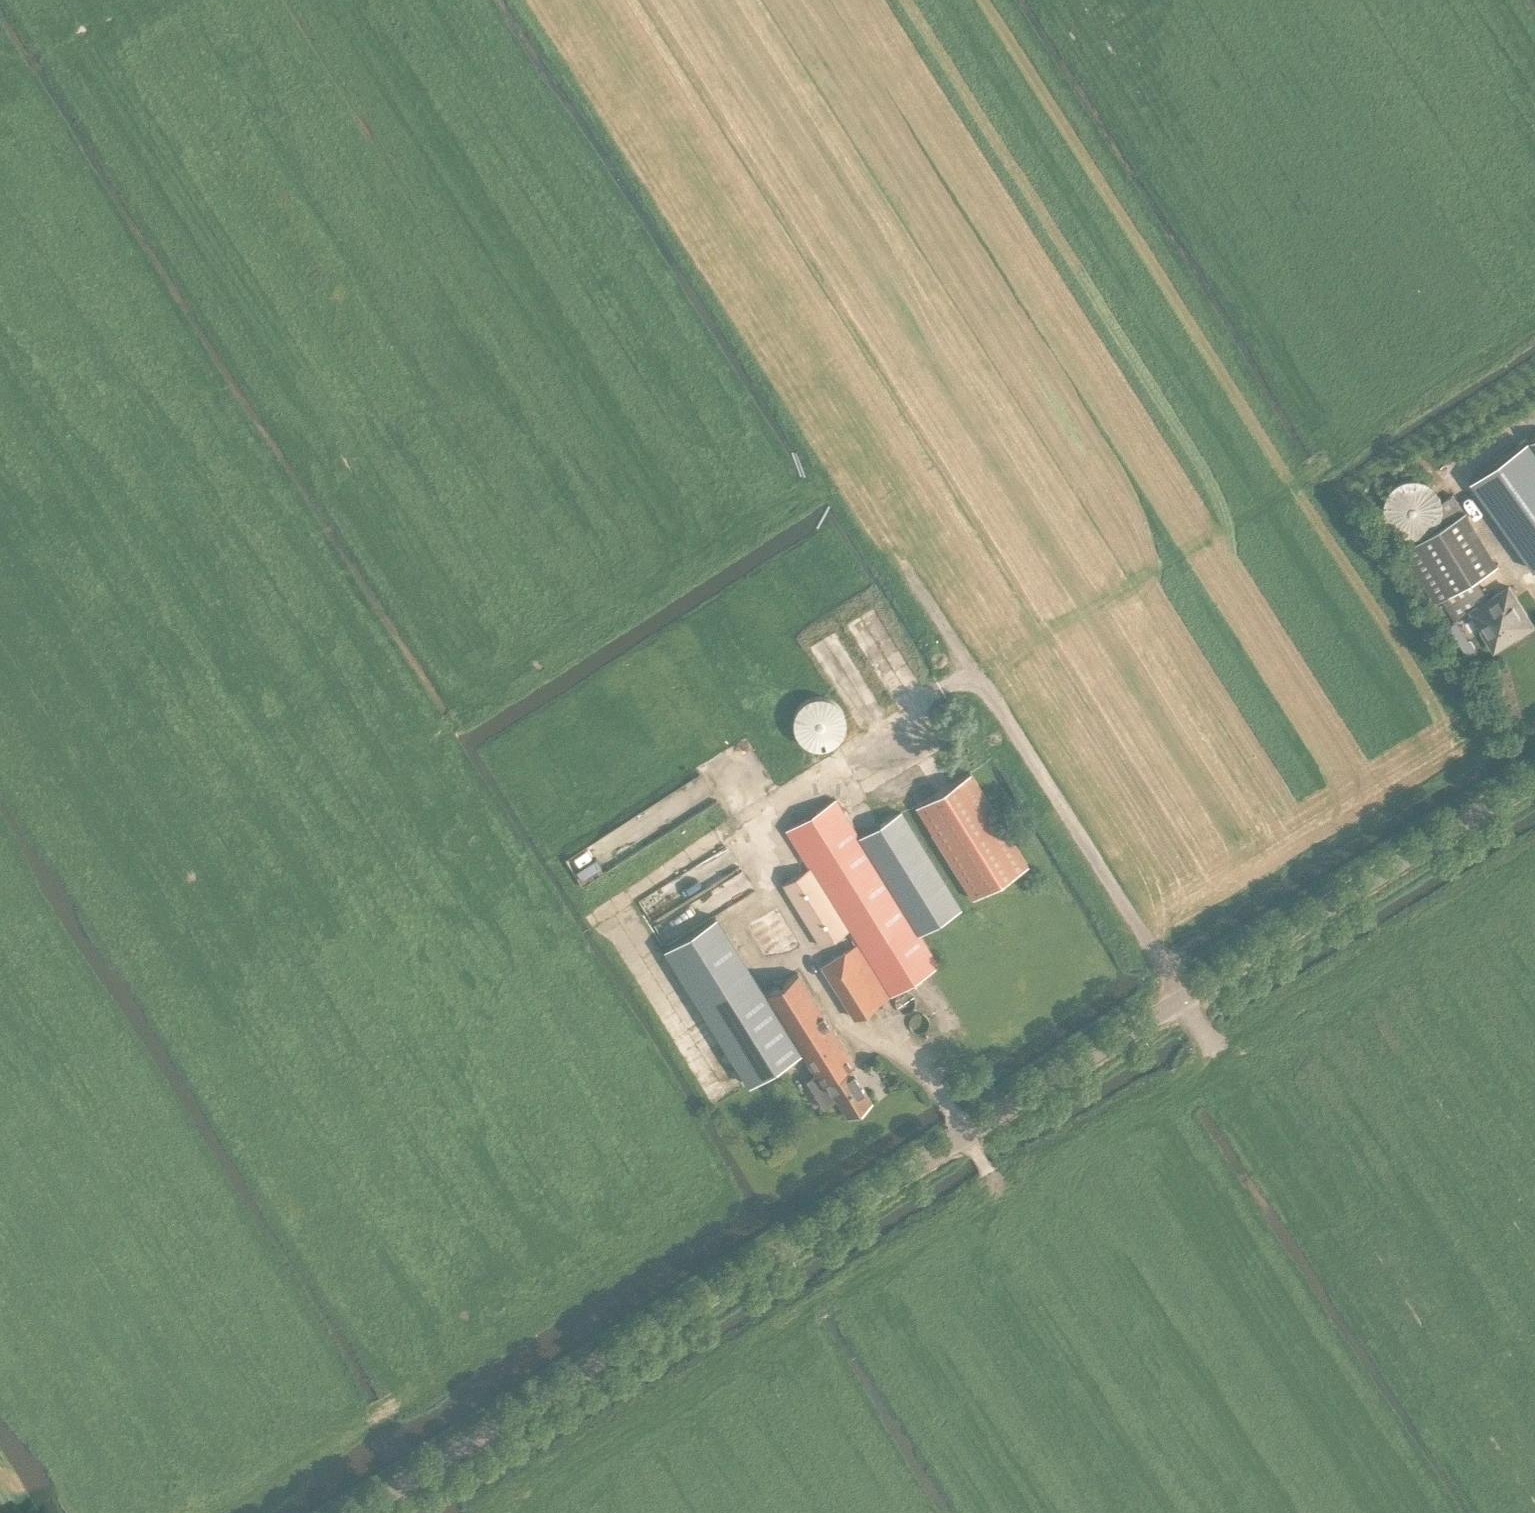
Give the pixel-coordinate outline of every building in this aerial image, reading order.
[(1471,478),(1481,493),(1534,567),(1534,436),(1528,441),(1527,440),(1506,455),(1505,454),(1471,478)] [(1446,498),(1446,497),(1445,492),(1444,487),(1441,482),(1437,478),(1432,474),(1428,472),(1423,471),(1418,471),(1411,472),(1407,474),(1400,479),(1396,484),(1395,488),(1394,492),(1393,497),(1393,502),(1395,507),(1397,511),(1400,515),(1407,521),(1413,523),(1417,523),(1424,523),(1428,522),(1434,519),(1437,516),(1441,513),(1443,508),(1445,503),(1446,498)] [(1466,509),(1404,549),(1436,601),(1444,596),(1457,616),(1470,608),(1488,597),(1476,577),(1500,562),(1466,509)] [(1510,583),(1488,597),(1470,608),(1495,647),(1534,622),(1510,583)] [(1446,625),(1467,658),(1478,650),(1458,618),(1446,625)] [(852,716),(852,715),(851,710),(850,705),(848,701),(844,698),(841,695),(836,692),(831,691),(826,691),(818,693),(814,695),(810,699),(808,701),(805,706),(804,711),(804,715),(804,720),(806,725),(811,732),(814,735),(819,737),(823,738),(828,739),(832,739),(836,737),(842,735),(844,732),(848,728),(850,725),(851,721),(852,716)] [(917,807),(973,898),(1028,864),(972,773),(917,807)] [(845,948),(821,964),(854,1017),(939,963),(919,932),(960,907),(900,809),(859,835),(836,797),(785,829),(808,866),(782,882),(820,945),(848,929),(856,943),(845,950),(845,948)] [(648,911),(680,898),(673,881),(641,895),(648,911)] [(717,914),(664,947),(749,1083),(802,1051),(815,1073),(806,1079),(823,1106),(837,1098),(847,1114),(872,1099),(850,1065),(855,1063),(797,971),(765,991),(717,914)]
